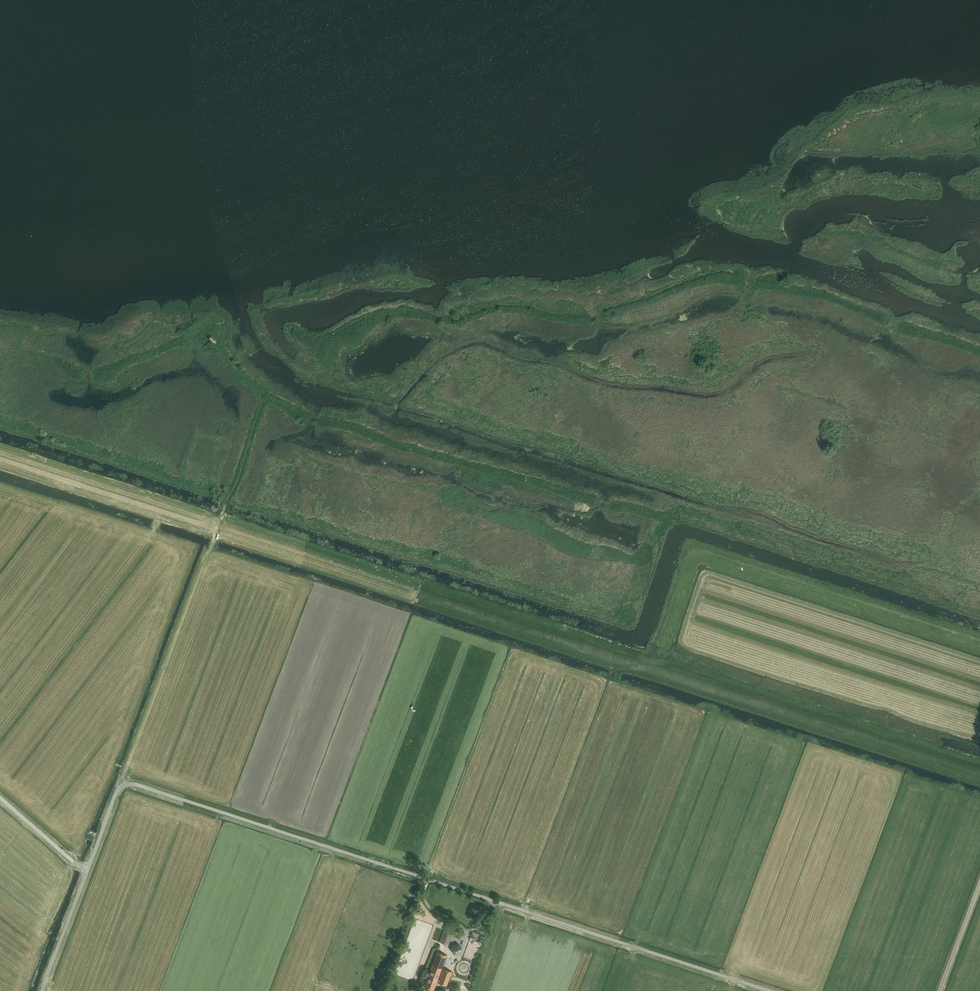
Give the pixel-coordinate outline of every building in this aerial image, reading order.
[(439,942),(446,944),(451,933),(444,930),(439,942)] [(453,945),(451,950),(454,954),(460,953),(462,948),(458,944),(453,945)] [(437,952),(429,973),(427,973),(426,973),(425,977),(425,978),(427,978),(424,986),(434,990),(437,982),(447,986),(452,971),(444,968),(439,980),(438,979),(447,955),(437,952)]
